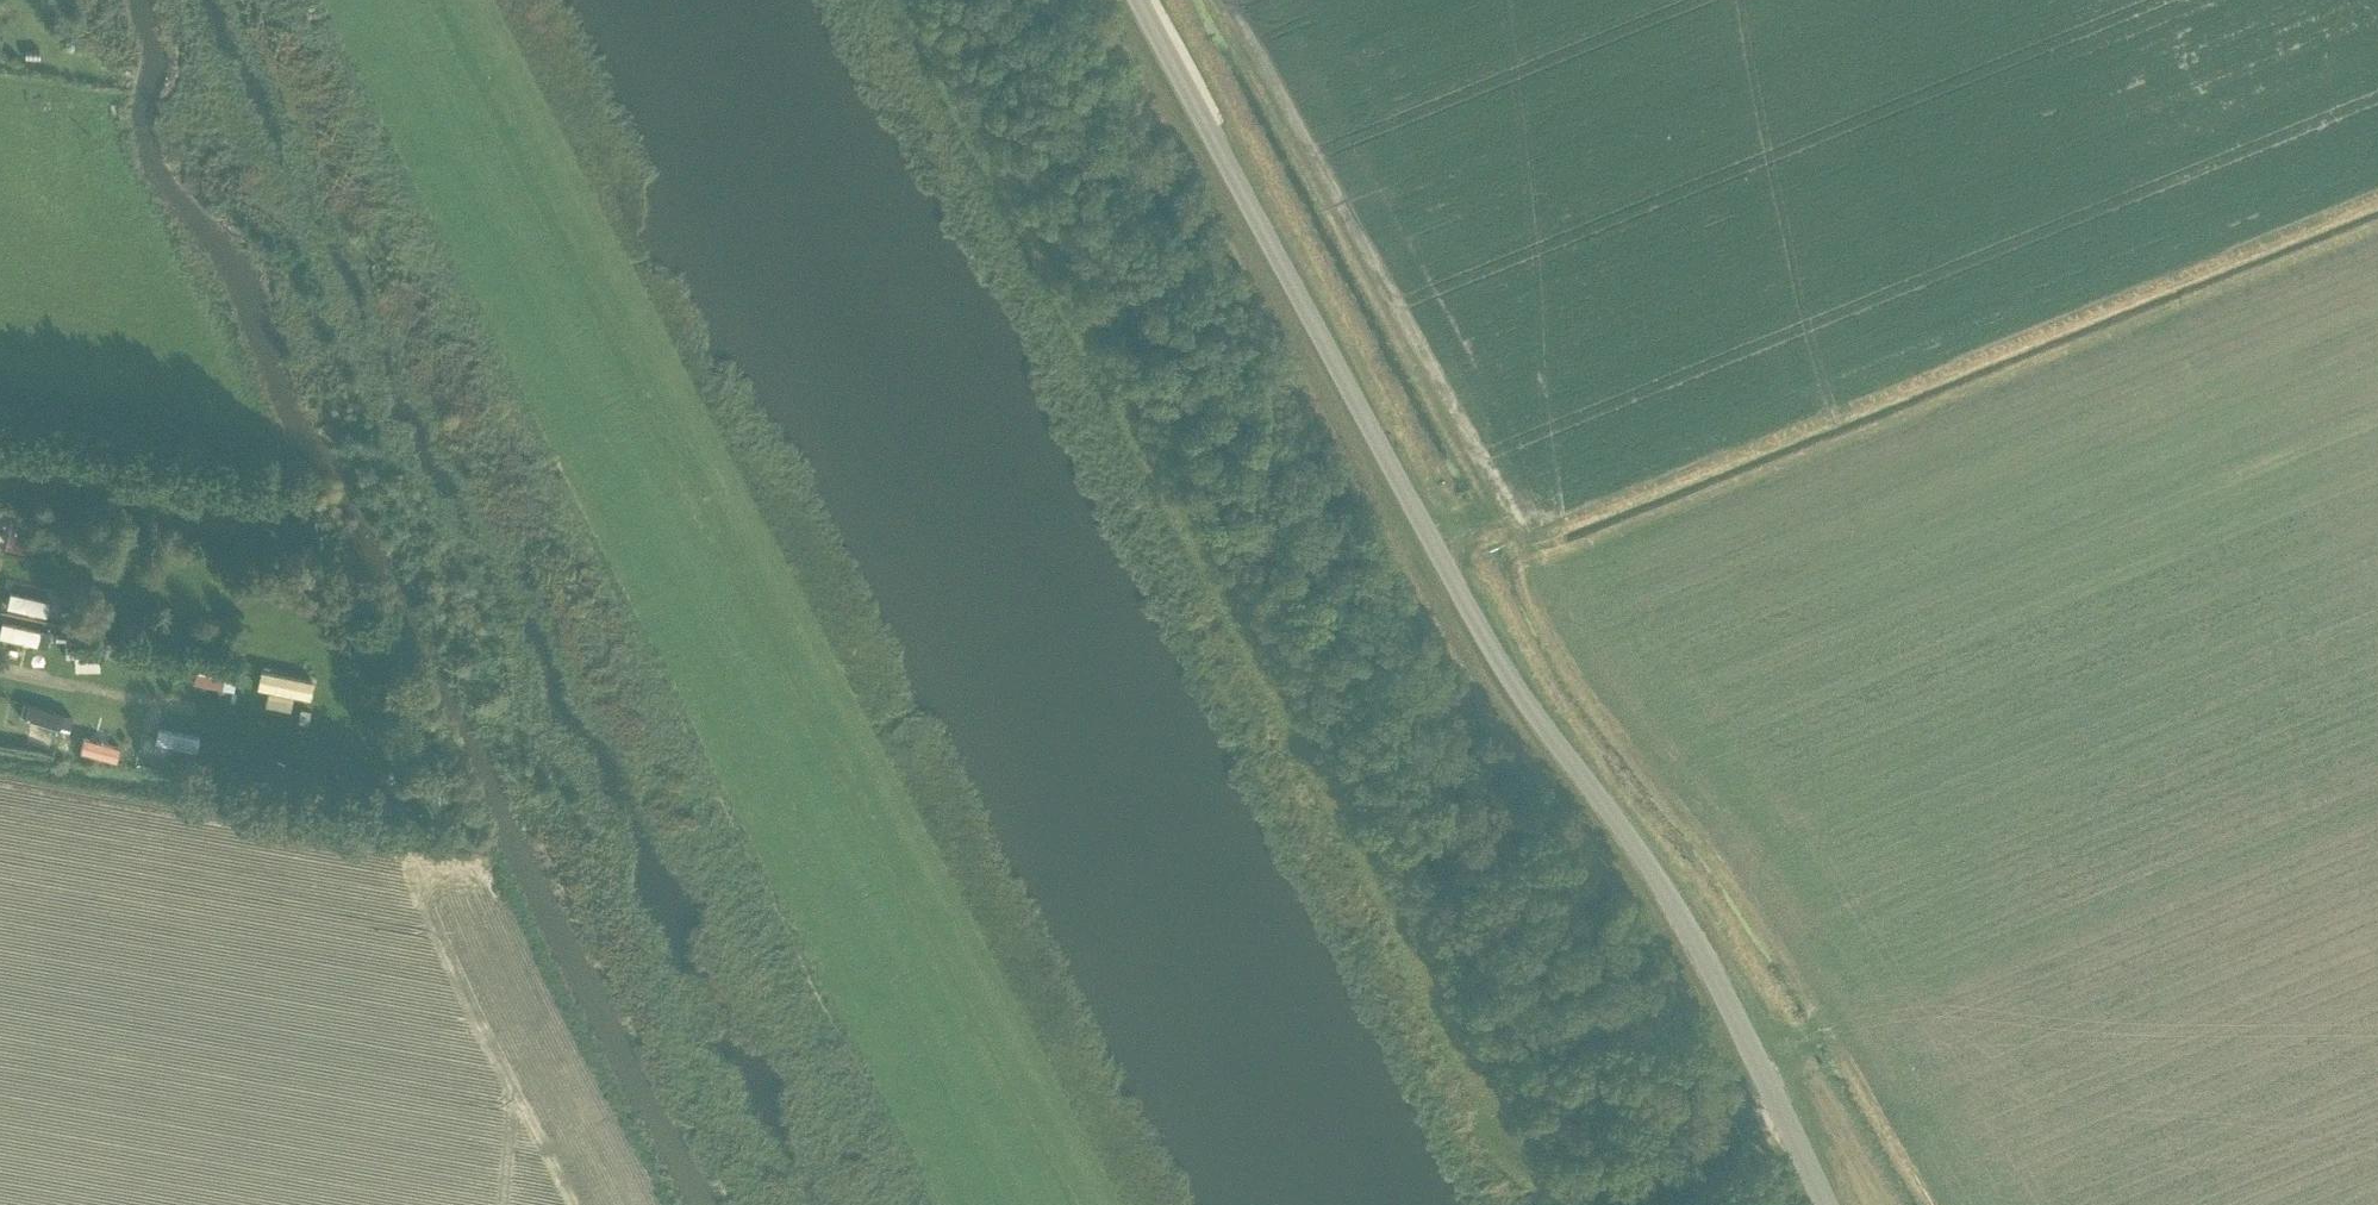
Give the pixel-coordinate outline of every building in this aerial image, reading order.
[(11,45),(11,59),(29,59),(29,45),(11,45)] [(442,552),(453,540),(442,530),(431,542),(442,552)] [(12,593),(10,603),(39,610),(42,600),(12,593)] [(85,664),(85,648),(62,649),(63,665),(85,664)] [(192,686),(220,687),(222,666),(201,665),(201,659),(177,657),(177,665),(193,666),(192,686)] [(297,689),(325,690),(326,680),(297,679),(297,689)]
